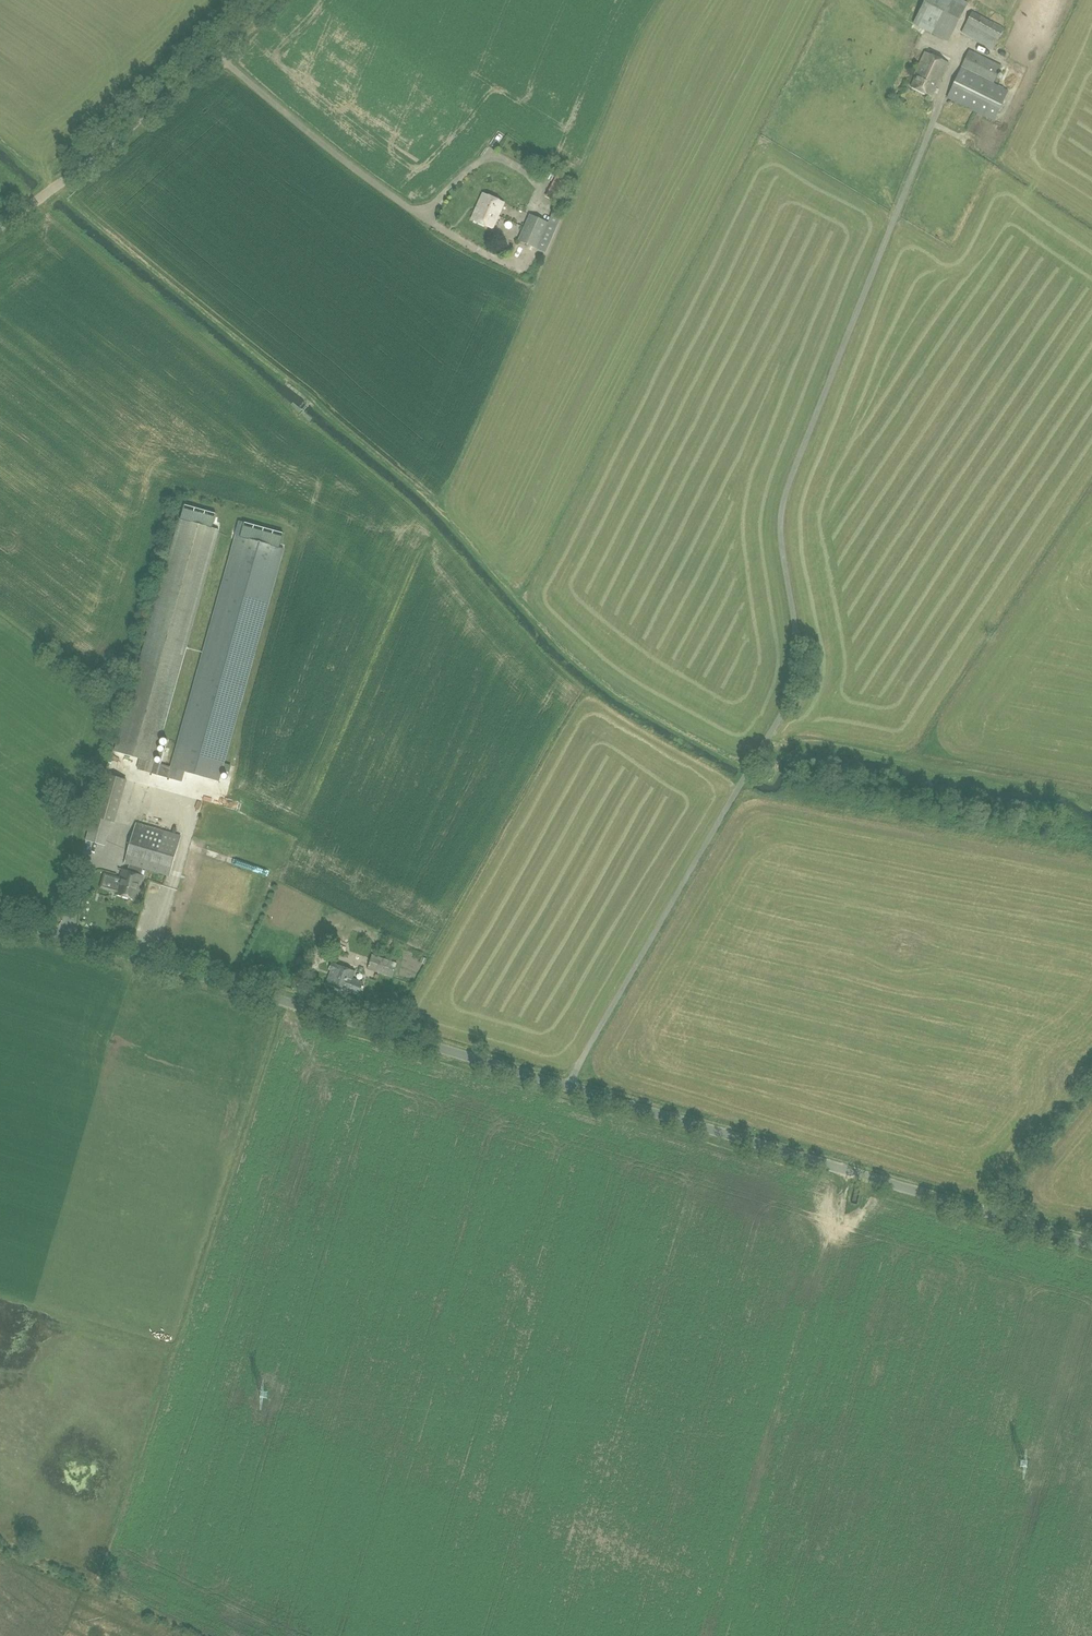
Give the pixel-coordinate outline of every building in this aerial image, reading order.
[(920,12),(955,30),(969,3),(963,0),(926,0),(920,12)] [(973,12),(962,33),(993,51),(1005,29),(973,12)] [(994,84),(1002,66),(970,51),(947,98),(995,121),(1009,90),(994,84)] [(941,81),(948,64),(924,53),(917,71),(919,71),(911,88),(932,97),(939,80),(941,81)] [(560,206),(574,182),(558,173),(545,197),(560,206)] [(484,194),(478,207),(499,216),(504,203),(484,194)] [(493,229),(499,216),(478,207),(472,220),(493,229)] [(548,222),(530,214),(525,227),(543,235),(548,222)] [(537,248),(543,235),(525,227),(519,240),(537,248)] [(171,768),(153,763),(151,773),(169,778),(181,782),(184,771),(218,781),(287,536),(234,521),(230,534),(236,536),(171,768)] [(115,821),(127,779),(105,773),(86,840),(105,845),(112,821),(115,821)] [(124,864),(127,864),(125,871),(141,875),(143,869),(169,876),(180,837),(135,824),(124,864)] [(141,875),(125,871),(122,870),(116,894),(137,900),(143,876),(141,875)] [(368,969),(393,978),(398,964),(373,955),(368,969)] [(351,994),(352,992),(360,995),(363,984),(354,980),(354,982),(352,981),(355,972),(332,964),(329,970),(332,971),(326,985),(351,994)]
